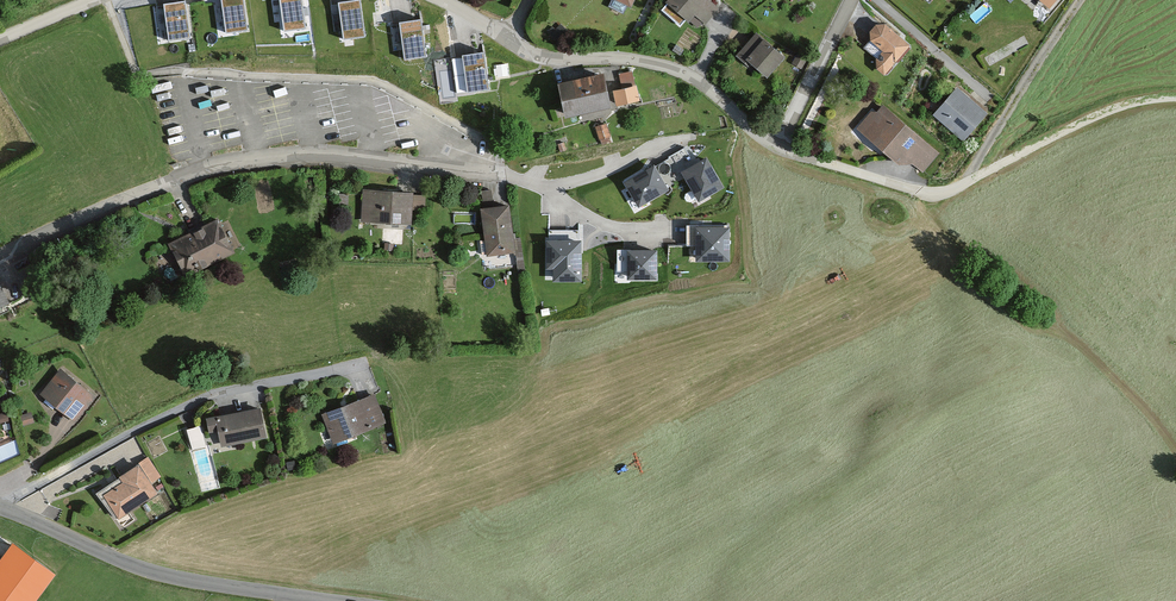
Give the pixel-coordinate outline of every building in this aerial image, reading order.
[(169,36),(190,34),(186,0),(164,0),(169,36)] [(226,29),(247,26),(244,0),(223,0),(226,29)] [(284,27),(305,24),(302,0),(281,0),(284,27)] [(344,35),(364,33),(360,0),(339,0),(344,35)] [(698,22),(710,9),(702,1),(703,0),(674,0),(698,22)] [(421,15),(400,18),(405,55),(426,53),(421,15)] [(909,43),(884,20),(871,35),(887,49),(876,61),(885,70),(909,43)] [(784,54),(765,37),(750,54),(769,71),(784,54)] [(484,48),(463,51),(468,88),(489,86),(484,48)] [(636,68),(621,71),(623,86),(615,88),(617,104),(641,100),(636,68)] [(603,73),(563,82),(569,110),(609,101),(603,73)] [(985,111),(958,87),(936,111),(963,135),(985,111)] [(934,148),(881,102),(862,123),(915,169),(934,148)] [(706,156),(683,169),(699,197),(722,184),(706,156)] [(667,187),(654,164),(626,180),(639,203),(667,187)] [(411,190),(362,189),(362,222),(410,223),(411,190)] [(513,249),(509,205),(484,208),(488,251),(513,249)] [(183,278),(233,251),(215,217),(165,244),(183,278)] [(729,225),(697,225),(697,258),(729,258),(729,225)] [(581,239),(548,238),(547,264),(554,265),(554,277),(580,278),(581,239)] [(659,278),(659,246),(618,247),(619,278),(659,278)] [(97,398),(63,371),(42,397),(77,424),(97,398)] [(374,393),(321,415),(332,444),(386,422),(374,393)] [(263,438),(258,408),(205,417),(207,435),(216,433),(219,446),(263,438)] [(203,424),(189,426),(192,448),(206,446),(203,424)] [(157,492),(138,461),(119,473),(123,480),(104,491),(118,516),(157,492)] [(12,540),(0,557),(0,600),(33,600),(55,571),(12,540)]
